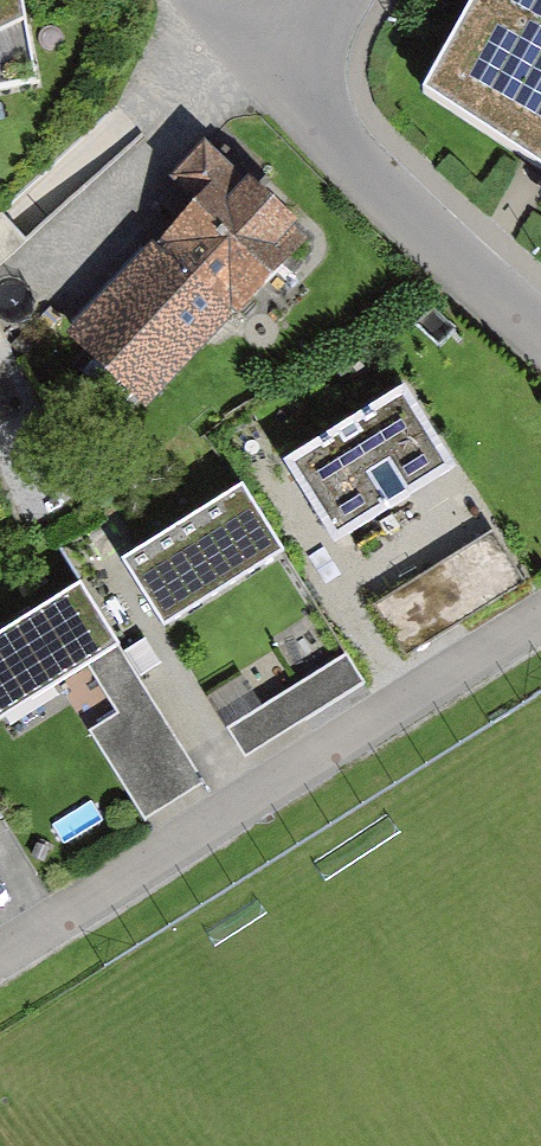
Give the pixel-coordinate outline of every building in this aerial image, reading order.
[(17,0),(0,0),(0,94),(36,88),(17,0)] [(409,66),(536,162),(540,166),(540,0),(448,0),(409,66)] [(177,412),(260,325),(336,252),(274,189),(231,153),(199,187),(203,193),(163,230),(205,279),(131,365),(177,412)] [(318,468),(366,547),(484,476),(435,397),(318,468)] [(131,569),(180,646),(313,562),(265,485),(131,569)] [(521,582),(488,533),(377,604),(410,654),(521,582)] [(0,654),(0,728),(12,747),(105,689),(131,731),(99,751),(162,850),(235,804),(99,591),(0,654)] [(348,659),(235,728),(251,754),(364,685),(348,659)]
